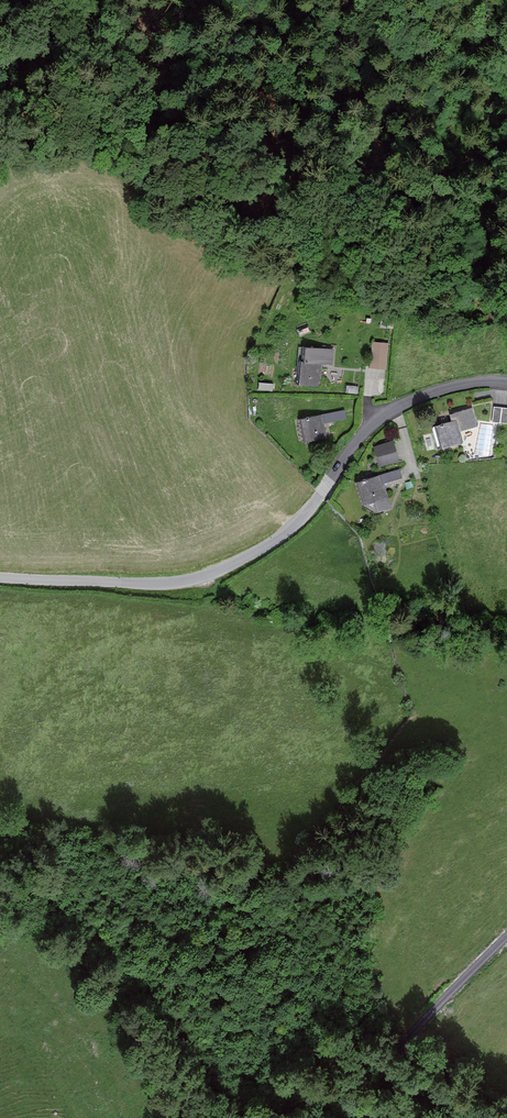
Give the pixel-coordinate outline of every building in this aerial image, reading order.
[(386,346),(370,345),(369,369),(384,370),(386,346)] [(330,366),(330,351),(297,351),(297,364),(293,364),(293,387),(317,388),(317,366),(330,366)] [(475,426),(470,408),(446,415),(448,421),(430,426),(437,450),(460,443),(456,432),(475,426)] [(494,408),(492,423),(506,424),(506,422),(506,410),(494,408)] [(341,421),(340,414),(296,420),(300,448),(323,445),(320,424),(341,421)] [(394,462),(390,443),(371,448),(376,467),(394,462)] [(399,480),(397,472),(352,485),(358,507),(370,504),(373,514),(389,509),(382,485),(399,480)]
